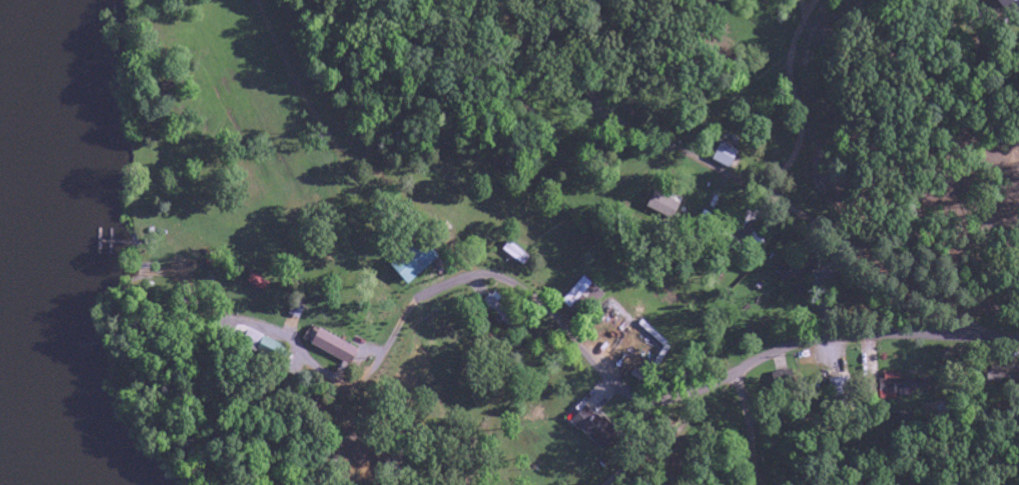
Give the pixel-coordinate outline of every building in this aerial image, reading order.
[(1018,1),(1018,0),(998,0),(1007,11),(1018,1)] [(740,152),(723,143),(714,160),(731,169),(740,152)] [(649,209),(675,218),(681,202),(655,193),(649,209)] [(439,261),(424,241),(393,264),(408,285),(439,261)] [(313,348),(354,363),(360,347),(320,332),(313,348)] [(902,391),(902,375),(884,376),(885,392),(902,391)] [(582,410),(572,426),(608,450),(618,435),(582,410)]
